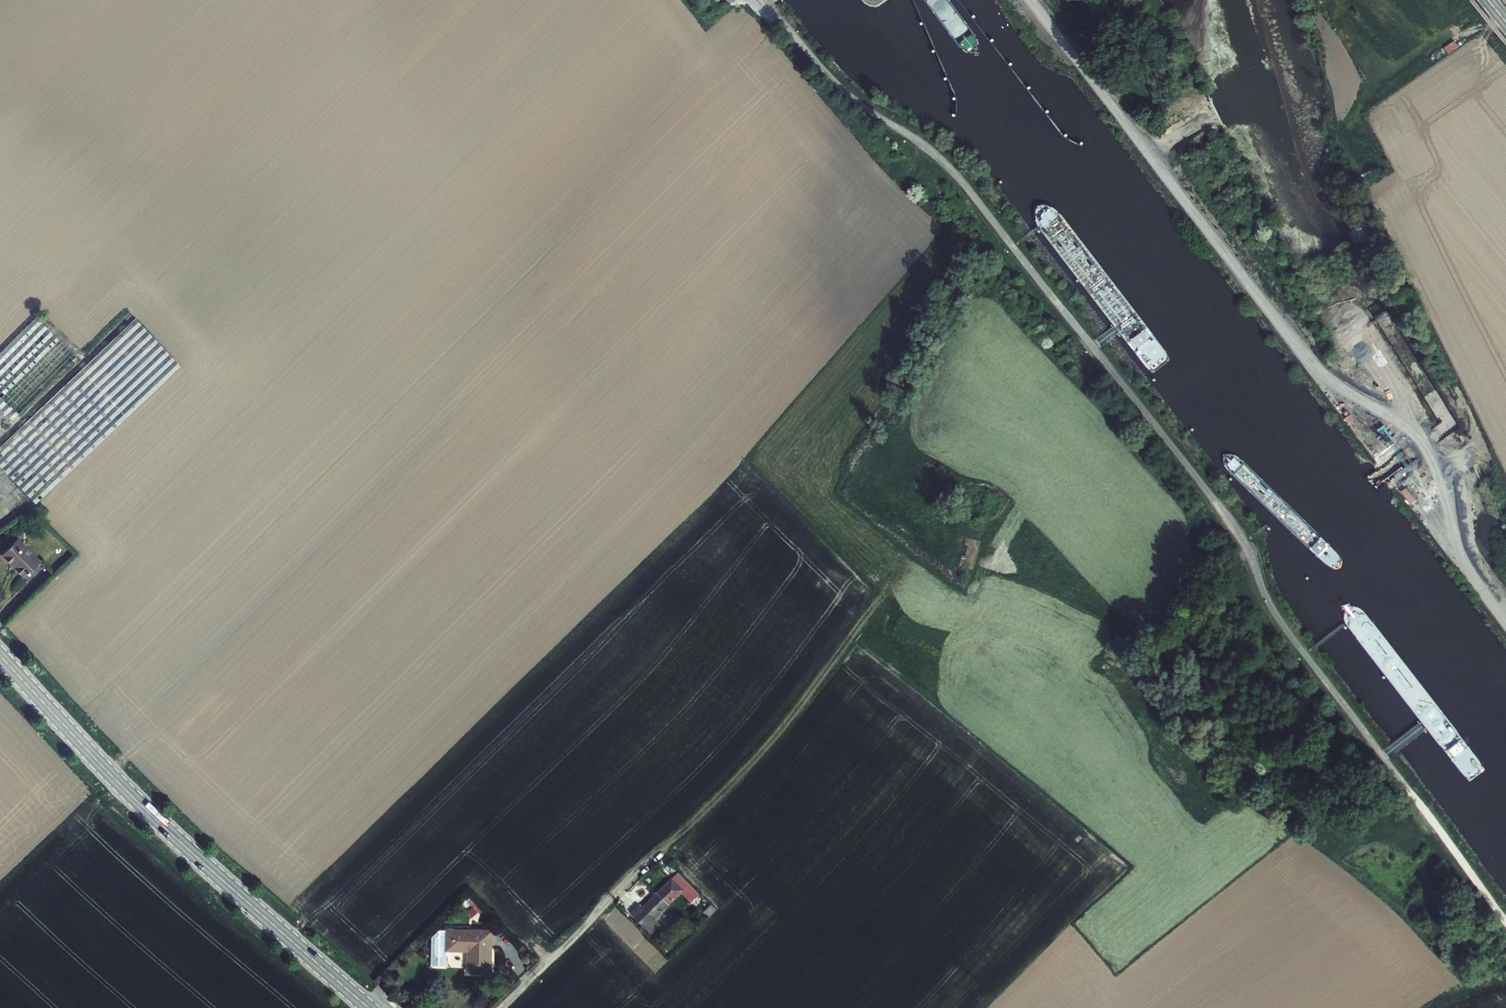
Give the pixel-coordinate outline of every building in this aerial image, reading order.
[(12,421),(76,356),(36,316),(0,353),(0,409),(12,421)] [(0,447),(0,467),(35,504),(109,434),(180,366),(135,318),(0,447)] [(40,562),(17,539),(1,555),(24,578),(40,562)] [(661,897),(672,908),(685,896),(695,906),(702,900),(680,879),(661,897)] [(672,908),(661,897),(644,913),(640,910),(632,919),(652,939),(661,930),(655,924),(672,908)] [(476,919),(480,911),(472,907),(468,915),(476,919)] [(493,980),(493,938),(448,936),(448,937),(444,937),(443,938),(441,936),(435,941),(437,943),(436,944),(436,972),(450,973),(450,957),(470,958),(470,980),(493,980)]
